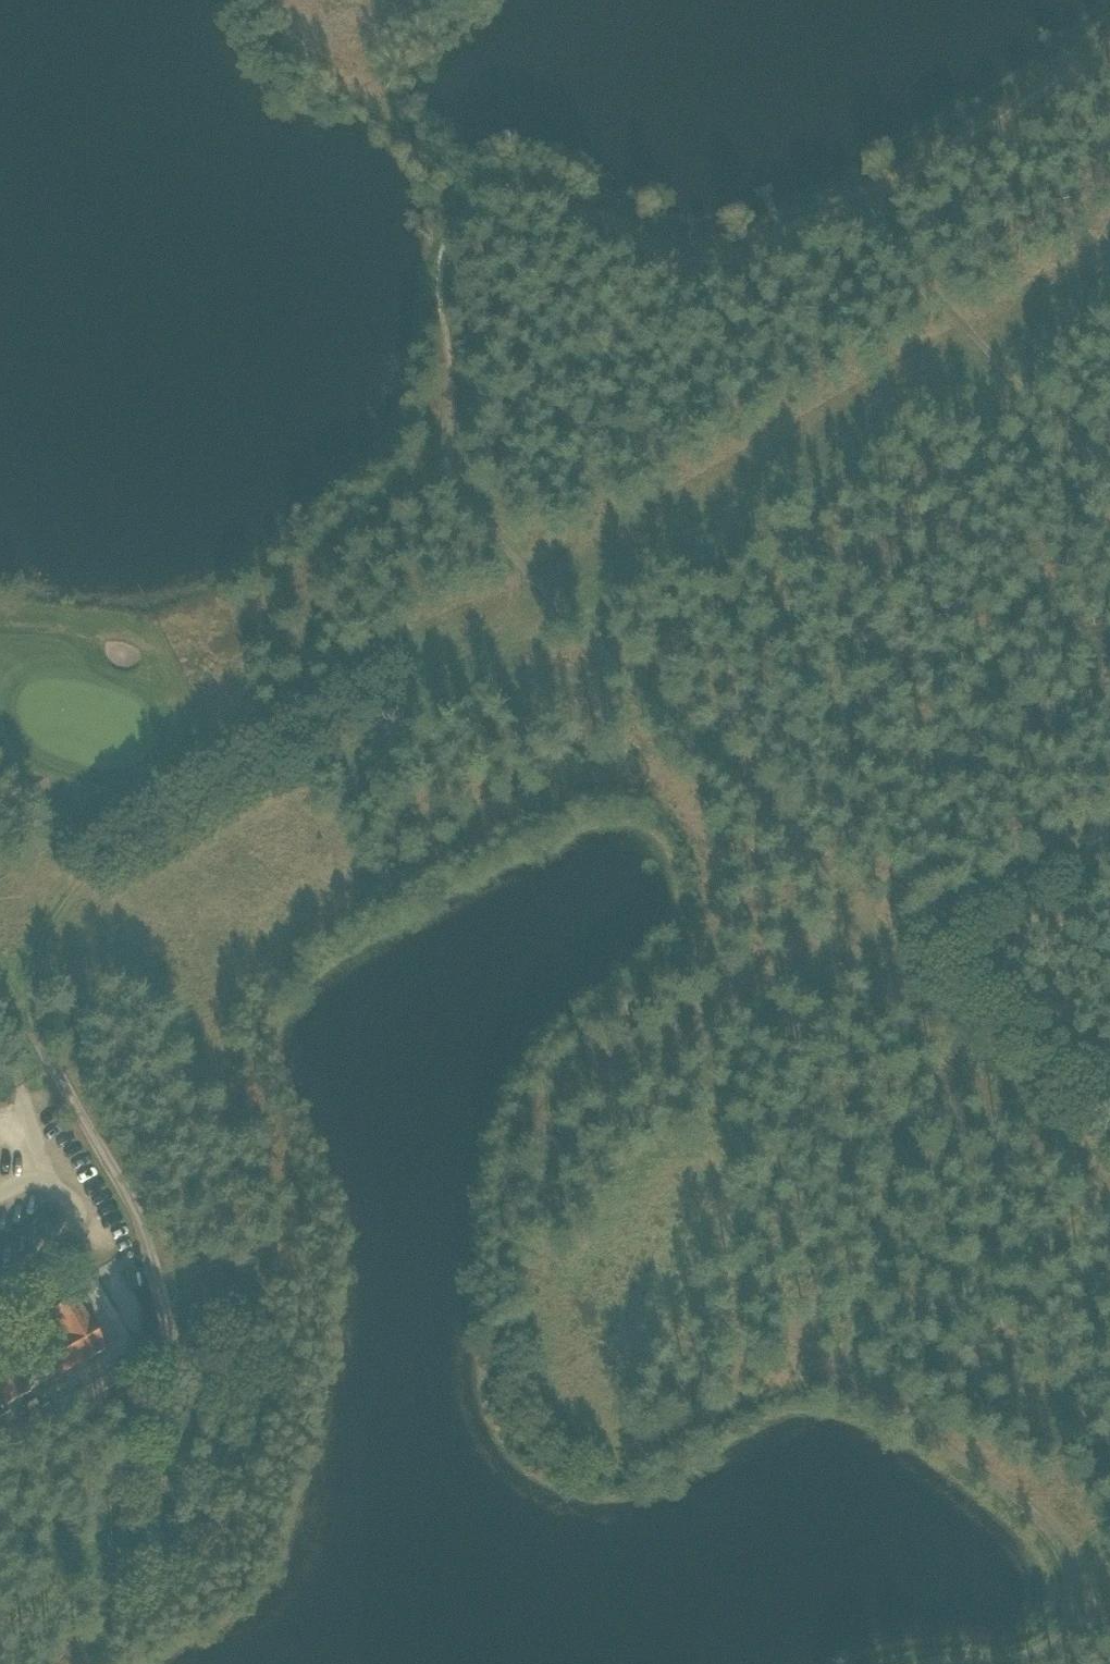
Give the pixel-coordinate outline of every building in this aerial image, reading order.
[(77,1364),(104,1348),(93,1330),(75,1298),(50,1312),(56,1324),(33,1337),(36,1344),(20,1354),(9,1335),(0,1341),(0,1409),(77,1364)] [(36,1399),(24,1406),(29,1415),(41,1409),(36,1399)]
